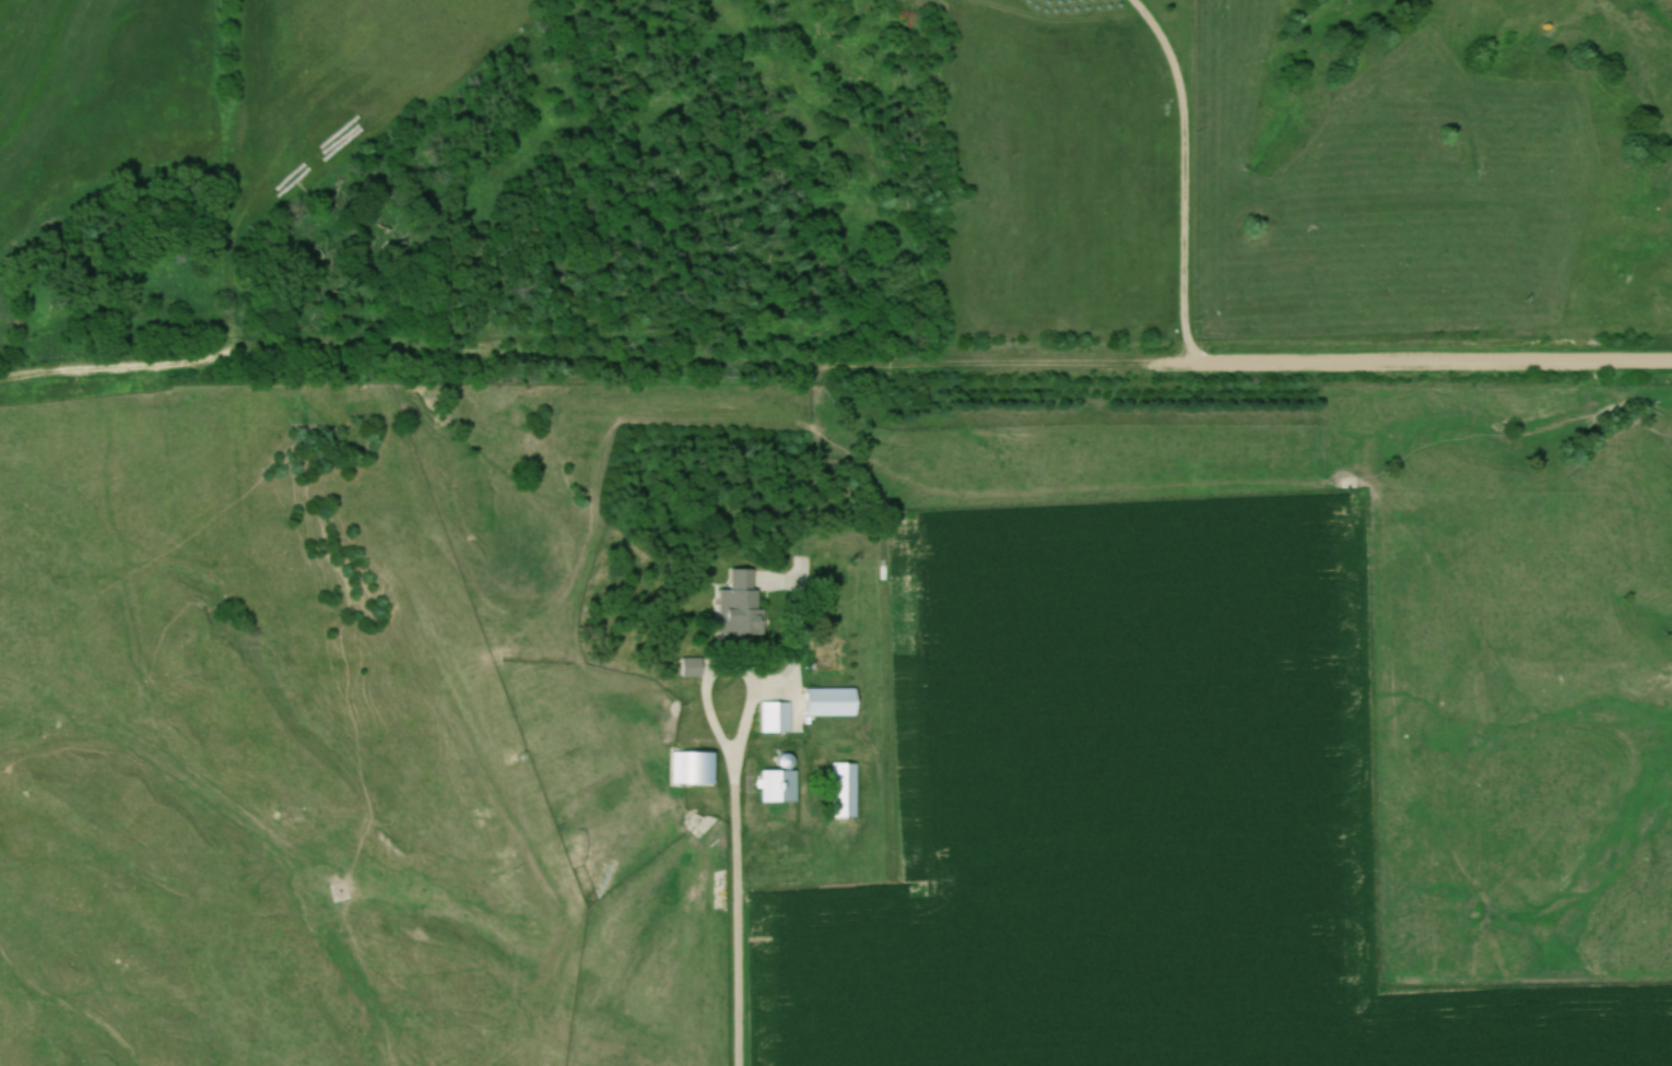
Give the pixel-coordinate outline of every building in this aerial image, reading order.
[(722,637),(762,637),(761,570),(721,571),(722,637)] [(682,678),(704,678),(704,660),(682,660),(682,678)] [(858,718),(858,689),(809,689),(809,718),(858,718)] [(792,704),(760,704),(760,734),(792,734),(792,704)] [(717,753),(671,753),(671,788),(717,788),(717,753)] [(858,764),(833,764),(833,820),(858,820),(858,764)] [(798,805),(798,771),(759,771),(759,805),(798,805)]
